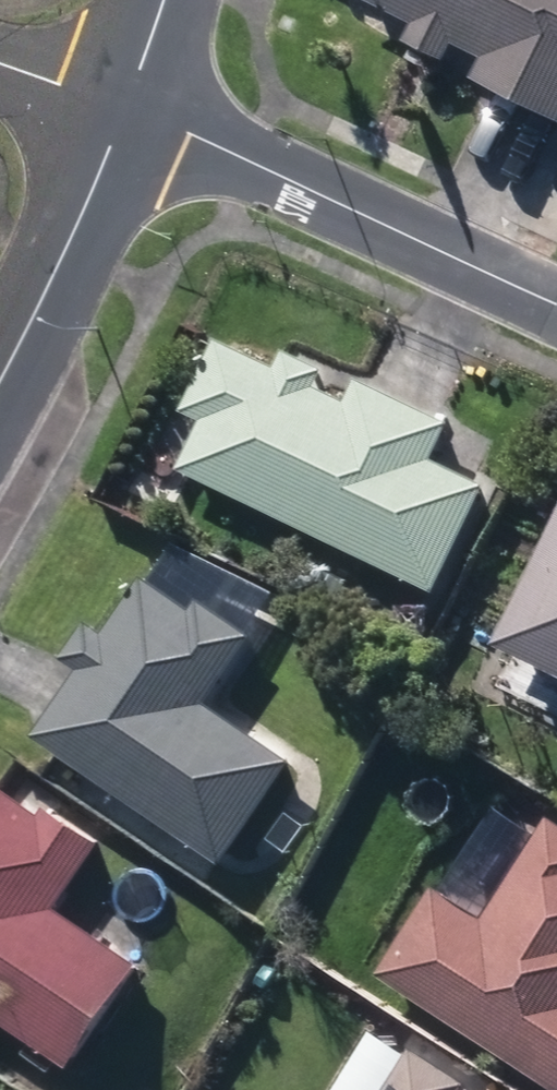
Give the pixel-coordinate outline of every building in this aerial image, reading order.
[(556,131),(556,0),(356,0),(354,3),(414,33),(405,51),(441,69),(451,51),(483,68),(472,87),(556,131)] [(177,468),(433,594),(486,485),(431,458),(448,424),(355,378),(344,402),(316,388),(324,371),(282,351),(274,368),(213,338),(178,410),(200,422),(177,468)] [(494,640),(556,671),(556,511),(494,640)] [(31,737),(217,864),(289,759),(207,704),(253,636),(198,599),(190,611),(140,577),(103,632),(85,622),(60,658),(76,670),(31,737)] [(62,1068),(135,963),(55,909),(101,845),(45,807),(40,816),(0,788),(0,1026),(62,1068)] [(263,838),(274,846),(293,819),(283,811),(263,838)] [(553,1089),(556,1089),(556,824),(548,818),(482,921),(432,887),(374,974),(553,1089)] [(466,1083),(407,1047),(380,1089),(462,1089),(466,1083)]
